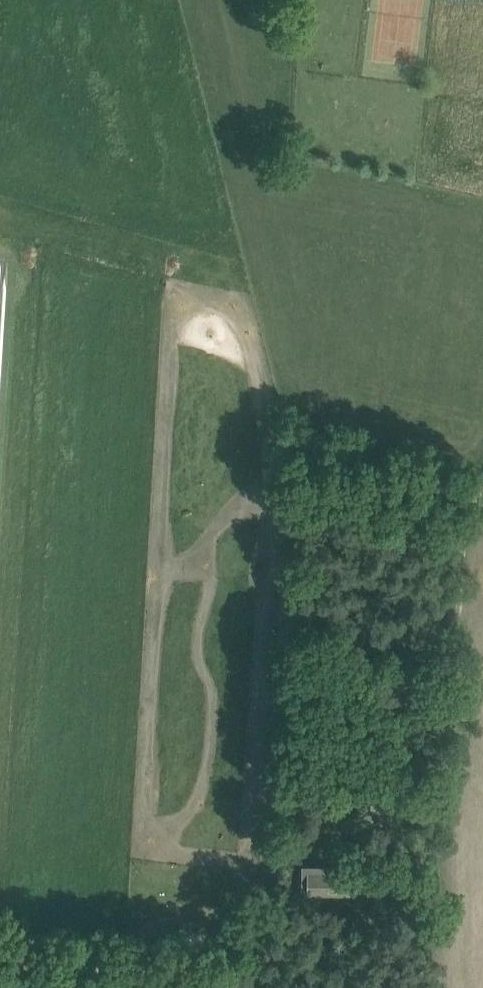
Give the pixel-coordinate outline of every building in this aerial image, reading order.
[(357,892),(357,872),(308,871),(308,891),(357,892)]
